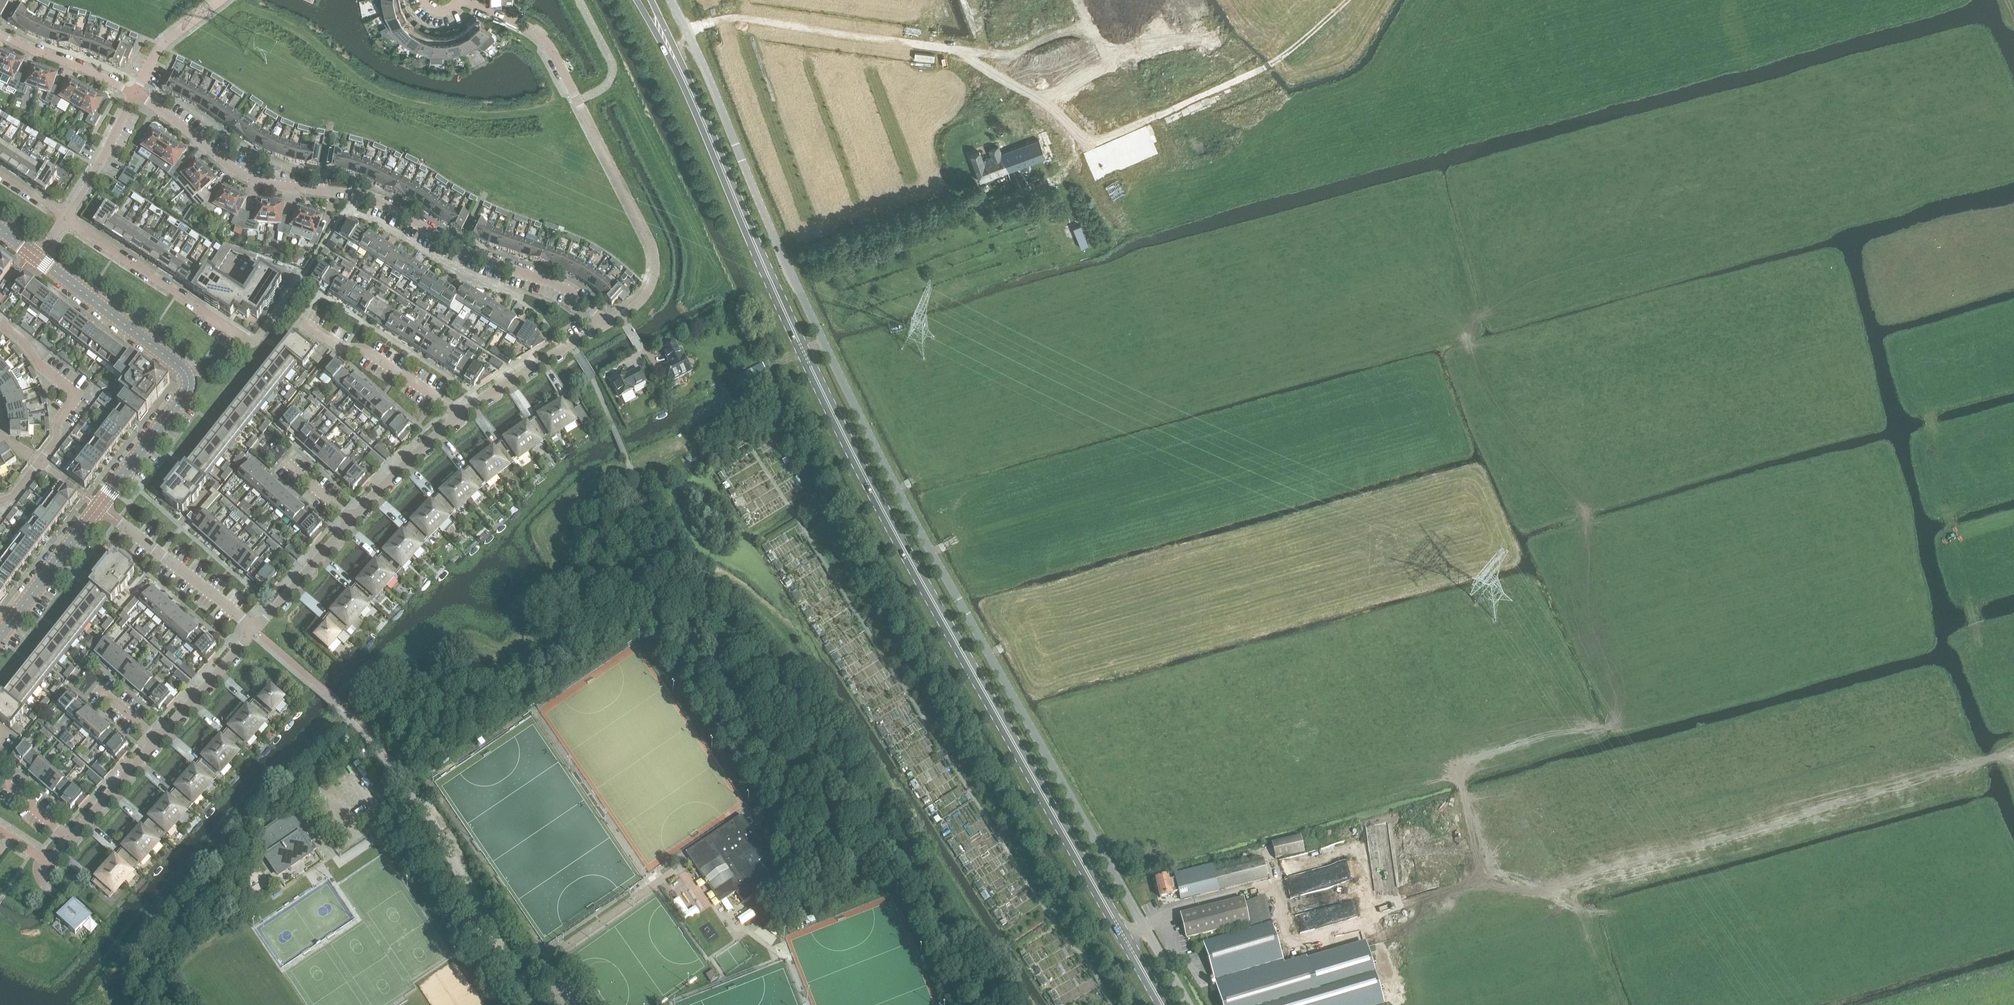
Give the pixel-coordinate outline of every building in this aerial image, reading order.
[(1,18),(9,2),(11,0),(0,0),(0,18),(1,18)] [(381,14),(401,6),(400,0),(378,0),(380,10),(379,11),(381,14)] [(1123,12),(1129,28),(1165,14),(1160,0),(1155,0),(1123,12)] [(7,22),(17,28),(27,13),(29,10),(28,10),(27,8),(27,6),(24,4),(22,4),(20,5),(19,4),(17,7),(7,22)] [(389,29),(407,17),(404,10),(407,9),(406,5),(401,7),(401,6),(381,14),(387,26),(386,26),(389,29)] [(18,28),(27,33),(35,19),(27,13),(17,28),(18,29),(18,28)] [(400,42),(414,25),(410,20),(413,18),(411,14),(407,17),(389,29),(398,39),(397,40),(400,42)] [(27,33),(38,38),(45,23),(35,19),(27,33)] [(476,19),(467,27),(479,46),(483,43),(482,43),(492,34),(476,19)] [(417,46),(424,31),(418,27),(421,24),(417,22),(414,25),(400,42),(411,49),(414,51),(417,46)] [(38,38),(48,42),(54,27),(45,23),(38,38)] [(59,46),(70,49),(74,32),(76,28),(65,25),(64,30),(64,29),(59,46)] [(59,46),(64,29),(54,27),(48,42),(59,45),(59,46)] [(431,56),(434,34),(428,32),(430,29),(426,27),(424,31),(417,46),(428,50),(427,56),(431,56)] [(457,32),(457,33),(465,53),(476,47),(476,48),(479,46),(467,27),(461,30),(459,27),(455,28),(457,32)] [(434,34),(431,56),(444,57),(448,57),(447,57),(448,57),(446,35),(439,35),(440,31),(435,30),(435,34),(434,34)] [(446,35),(448,57),(460,54),(461,55),(465,53),(457,33),(450,34),(450,30),(445,30),(446,35)] [(70,49),(80,52),(85,35),(74,32),(70,49)] [(81,52),(90,54),(96,39),(85,35),(80,52),(81,52)] [(90,54),(100,58),(106,43),(96,39),(90,54)] [(118,42),(116,47),(109,63),(120,68),(124,58),(129,60),(133,49),(118,42)] [(108,63),(109,63),(116,47),(115,47),(106,43),(100,58),(109,63),(108,63)] [(2,76),(12,55),(1,50),(0,51),(0,75),(2,76)] [(9,88),(17,92),(22,79),(16,76),(22,64),(22,65),(24,61),(12,55),(2,76),(12,81),(9,88)] [(28,87),(38,90),(45,69),(33,65),(32,69),(28,81),(22,79),(17,92),(25,94),(28,87)] [(46,101),(52,104),(58,91),(52,89),(56,77),(58,73),(45,69),(38,90),(49,94),(46,101)] [(162,90),(172,95),(180,79),(170,74),(162,90)] [(61,100),(71,105),(83,85),(72,79),(69,83),(63,94),(58,91),(52,104),(57,106),(61,100)] [(173,95),(182,99),(189,84),(180,80),(181,79),(180,79),(172,95),(173,95)] [(182,99),(192,104),(200,90),(189,84),(182,99)] [(71,105),(82,111),(93,92),(83,85),(71,105)] [(192,104),(201,109),(209,94),(200,90),(192,104)] [(93,92),(82,111),(90,116),(86,123),(95,128),(102,116),(98,114),(97,116),(95,114),(102,102),(103,103),(104,103),(105,103),(106,102),(107,101),(107,100),(107,99),(107,98),(107,97),(106,97),(106,96),(105,96),(105,95),(104,95),(103,95),(103,96),(102,96),(101,96),(93,92)] [(201,109),(208,114),(218,100),(209,94),(201,109)] [(208,114),(218,121),(227,107),(218,100),(208,114)] [(258,101),(256,104),(265,111),(266,109),(266,110),(268,107),(258,101)] [(226,127),(227,127),(236,113),(227,107),(218,121),(226,126),(226,127)] [(227,127),(236,133),(245,119),(240,116),(236,113),(227,127)] [(236,133),(244,139),(254,125),(245,119),(236,133)] [(245,139),(254,145),(263,131),(254,125),(244,139),(245,140),(245,139)] [(142,148),(153,155),(165,136),(158,131),(158,130),(158,129),(157,128),(157,127),(156,127),(155,126),(154,126),(153,126),(153,127),(152,127),(151,128),(151,129),(151,130),(151,131),(151,132),(152,133),(142,148)] [(254,145),(264,151),(272,136),(263,131),(254,145)] [(75,136),(72,142),(83,149),(86,143),(75,136)] [(149,161),(159,168),(176,143),(165,136),(153,155),(149,161)] [(264,151),(275,156),(281,140),(272,136),(264,151)] [(11,146),(13,143),(5,137),(2,141),(0,143),(0,163),(11,146)] [(1038,139),(1002,153),(1009,171),(1045,157),(1038,139)] [(275,156),(285,159),(291,144),(281,140),(275,156)] [(83,149),(72,142),(68,148),(79,155),(83,149)] [(168,175),(173,178),(182,168),(177,164),(184,153),(187,150),(176,143),(159,168),(168,175)] [(285,159),(296,163),(300,147),(291,144),(285,159)] [(0,163),(9,169),(20,152),(11,146),(0,163)] [(980,151),(970,155),(981,182),(1009,171),(1002,153),(999,146),(990,150),(992,157),(983,160),(980,151)] [(307,165),(311,148),(310,148),(310,149),(300,147),(296,163),(307,165)] [(326,169),(337,171),(341,154),(341,151),(340,151),(340,149),(338,148),(334,147),(333,148),(331,149),(330,149),(330,152),(329,152),(326,169)] [(59,152),(66,157),(69,152),(61,148),(59,152)] [(311,148),(307,165),(318,168),(322,150),(311,148)] [(9,169),(18,175),(32,154),(23,149),(20,152),(9,169)] [(64,161),(69,164),(74,156),(69,152),(64,161)] [(18,175),(27,181),(41,160),(32,154),(18,175)] [(338,171),(348,173),(352,157),(341,155),(341,154),(337,171),(338,171)] [(348,173),(357,176),(363,160),(352,157),(348,173)] [(27,181),(36,187),(48,169),(47,169),(49,166),(41,160),(27,181)] [(357,176),(367,179),(374,164),(363,160),(357,176)] [(178,182),(185,190),(208,170),(199,161),(196,163),(196,164),(186,172),(182,168),(173,178),(177,182),(178,182)] [(367,179),(375,183),(383,168),(374,164),(367,179)] [(385,189),(386,189),(393,174),(383,168),(375,183),(385,188),(385,189)] [(48,169),(36,187),(46,193),(57,175),(48,169)] [(127,169),(123,175),(134,182),(138,176),(127,169)] [(192,199),(201,208),(209,198),(203,191),(213,182),(216,179),(208,170),(185,190),(193,198),(192,199)] [(386,189),(395,194),(403,179),(398,176),(393,174),(386,189)] [(134,182),(123,175),(119,181),(130,188),(134,182)] [(395,194),(405,199),(413,184),(403,179),(395,194)] [(136,183),(132,189),(140,194),(144,188),(136,183)] [(115,188),(122,193),(125,188),(118,184),(115,188)] [(414,203),(417,205),(424,190),(423,189),(413,184),(405,199),(406,199),(414,203)] [(216,207),(226,212),(236,191),(224,186),(223,190),(217,202),(209,198),(201,208),(212,214),(216,207)] [(417,205),(426,211),(434,196),(424,190),(417,205)] [(232,224),(244,230),(247,217),(239,213),(245,201),(247,197),(236,191),(226,212),(236,217),(232,224)] [(131,199),(137,202),(140,198),(134,194),(131,199)] [(426,211),(435,217),(443,202),(434,196),(426,211)] [(140,198),(137,202),(142,206),(145,201),(140,198)] [(257,223),(268,224),(270,201),(258,200),(257,204),(256,218),(247,217),(244,230),(256,231),(257,223)] [(1030,205),(1033,212),(1036,213),(1040,212),(1041,209),(1039,202),(1035,200),(1032,202),(1030,205)] [(279,233),(284,234),(287,221),(281,220),(282,207),(283,202),(270,201),(268,224),(279,225),(278,233),(279,233)] [(441,221),(443,222),(451,207),(450,207),(443,202),(435,217),(441,221)] [(95,225),(105,231),(118,211),(106,203),(100,212),(103,214),(95,225)] [(149,210),(155,214),(158,209),(152,206),(149,210)] [(293,228),(303,232),(311,210),(299,206),(297,210),(298,210),(293,223),(287,221),(284,234),(290,235),(293,228)] [(450,227),(451,227),(459,211),(458,211),(451,207),(443,222),(451,226),(450,227)] [(158,209),(155,214),(160,217),(163,213),(158,209)] [(311,210),(303,232),(313,236),(311,243),(317,246),(322,233),(316,231),(321,219),(323,215),(311,210)] [(459,211),(451,227),(461,232),(469,216),(459,211)] [(105,231),(114,237),(125,220),(116,215),(117,214),(116,214),(105,231)] [(167,222),(173,226),(176,221),(170,218),(167,222)] [(114,237),(123,243),(134,226),(125,220),(114,237)] [(335,233),(349,242),(359,227),(359,226),(353,222),(352,223),(349,220),(345,226),(341,224),(342,223),(341,223),(334,233),(335,234),(335,233)] [(468,236),(479,241),(486,225),(476,220),(468,236)] [(176,221),(173,226),(178,229),(181,225),(176,221)] [(1080,224),(1073,227),(1081,248),(1089,245),(1080,224)] [(479,241),(489,246),(495,230),(487,226),(487,225),(486,225),(479,241)] [(123,243),(132,249),(143,232),(134,226),(123,243)] [(349,242),(359,249),(369,233),(359,227),(349,242)] [(186,234),(191,237),(194,233),(189,229),(186,234)] [(489,246),(500,249),(506,234),(495,230),(489,246)] [(132,249),(141,255),(152,238),(143,232),(132,249)] [(194,233),(191,237),(196,241),(199,236),(194,233)] [(359,249),(368,254),(378,239),(369,233),(359,249)] [(150,261),(161,244),(163,240),(154,234),(152,238),(141,255),(150,261)] [(500,249),(510,253),(515,237),(506,234),(500,249)] [(510,253),(520,256),(525,240),(515,237),(510,253)] [(368,254),(376,260),(386,244),(378,239),(368,254)] [(530,260),(536,244),(525,240),(520,256),(530,259),(530,260)] [(204,246),(209,249),(212,245),(207,241),(204,246)] [(326,246),(333,251),(337,246),(329,241),(326,246)] [(223,246),(231,251),(233,252),(235,247),(225,243),(223,246)] [(150,261),(159,267),(170,250),(161,244),(150,261)] [(222,248),(217,244),(214,249),(219,252),(220,251),(222,248)] [(376,260),(385,265),(395,250),(386,244),(376,260)] [(530,260),(541,263),(546,247),(540,245),(536,244),(530,260)] [(541,263),(551,267),(556,251),(546,247),(541,263)] [(322,253),(328,257),(331,253),(325,249),(322,253)] [(159,267),(168,273),(179,256),(170,250),(159,267)] [(385,265),(394,271),(403,255),(395,250),(385,265)] [(552,267),(561,270),(567,254),(556,251),(551,267),(552,267)] [(561,270),(570,274),(577,259),(567,254),(561,270)] [(394,271),(402,276),(412,261),(403,255),(394,271)] [(168,273),(177,278),(188,262),(179,256),(168,273)] [(294,256),(291,263),(297,265),(300,258),(294,256)] [(3,260),(0,264),(0,283),(13,266),(4,259),(3,260)] [(570,274),(579,279),(588,265),(577,259),(570,274)] [(402,276),(411,282),(421,266),(412,261),(402,276)] [(177,278),(186,284),(197,267),(188,262),(177,278)] [(320,287),(320,286),(330,271),(316,262),(317,262),(316,262),(309,272),(310,272),(314,275),(311,280),(314,282),(313,283),(320,287)] [(579,279),(587,285),(597,271),(588,265),(579,279)] [(411,282),(419,287),(428,274),(430,272),(421,266),(411,282)] [(186,284),(195,290),(206,273),(197,267),(186,284)] [(195,290),(194,291),(205,299),(205,300),(219,309),(220,308),(231,316),(235,310),(248,318),(250,314),(257,319),(265,308),(266,308),(275,294),(274,293),(282,282),(260,268),(255,275),(260,279),(245,301),(212,280),(215,275),(208,270),(206,273),(195,290)] [(320,287),(331,293),(340,278),(330,271),(320,286),(320,287)] [(587,285),(596,291),(606,278),(597,271),(587,285)] [(625,274),(631,279),(634,276),(628,271),(625,274)] [(418,289),(429,296),(439,281),(428,274),(419,287),(418,289)] [(21,301),(22,300),(22,299),(34,283),(34,284),(35,283),(26,275),(12,293),(21,301)] [(331,293),(339,299),(349,284),(340,278),(331,293)] [(603,297),(603,298),(615,285),(615,284),(614,285),(606,278),(596,291),(603,297)] [(429,296),(439,303),(449,287),(439,281),(429,296)] [(22,300),(31,307),(43,291),(34,284),(34,283),(22,299),(22,300)] [(339,299),(348,304),(358,289),(349,284),(339,299)] [(615,285),(603,298),(612,305),(623,293),(615,285)] [(456,301),(464,307),(474,291),(465,286),(460,294),(456,301)] [(450,310),(456,301),(460,294),(449,287),(439,303),(450,310)] [(348,304),(356,310),(366,295),(358,289),(348,304)] [(41,314),(53,298),(43,291),(31,307),(28,312),(37,319),(41,314)] [(464,307),(473,312),(482,297),(474,291),(464,307)] [(356,310),(365,315),(375,300),(366,295),(356,310)] [(473,312),(481,318),(491,303),(482,297),(473,312)] [(41,314),(50,321),(62,305),(53,298),(41,314)] [(365,315),(375,322),(385,307),(375,300),(365,315)] [(481,318),(490,323),(499,308),(491,303),(481,318)] [(50,321),(60,329),(72,313),(62,305),(50,321)] [(375,322),(386,329),(396,314),(385,307),(375,322)] [(490,323),(498,329),(508,314),(499,308),(490,323)] [(8,317),(14,322),(17,318),(11,313),(8,317)] [(60,329),(69,336),(82,320),(72,313),(60,329)] [(386,329),(395,335),(404,319),(396,314),(386,329)] [(498,329),(507,334),(517,319),(508,314),(498,329)] [(395,335),(403,340),(413,325),(404,319),(395,335)] [(507,334),(517,341),(527,326),(517,319),(507,334)] [(69,336),(79,343),(91,327),(82,320),(69,336)] [(21,327),(27,332),(30,328),(24,323),(21,327)] [(403,340),(412,346),(422,330),(413,325),(403,340)] [(527,326),(517,341),(531,350),(531,351),(543,344),(543,343),(542,343),(533,338),(537,332),(533,330),(534,329),(527,325),(527,326)] [(79,343),(88,351),(101,335),(91,327),(79,343)] [(30,328),(27,332),(33,336),(36,332),(30,328)] [(412,346),(420,351),(430,336),(422,330),(412,346)] [(88,351),(98,358),(110,342),(101,335),(88,351)] [(293,335),(282,349),(298,362),(297,362),(303,367),(310,359),(318,365),(323,359),(293,335)] [(420,351),(429,357),(439,341),(430,336),(420,351)] [(40,342),(46,346),(49,342),(43,338),(40,342)] [(429,357),(437,362),(447,347),(439,341),(429,357)] [(49,342),(46,346),(52,351),(55,347),(49,342)] [(98,358),(107,365),(120,349),(110,342),(98,358)] [(663,368),(670,382),(691,371),(684,357),(683,358),(675,343),(663,349),(671,364),(663,368)] [(437,362),(446,368),(456,353),(456,352),(447,347),(437,362)] [(107,365),(117,372),(117,373),(129,357),(129,356),(120,349),(107,365)] [(282,349),(276,357),(291,370),(297,362),(298,362),(282,349)] [(446,368),(454,373),(467,355),(458,349),(456,352),(456,353),(446,368)] [(59,356),(65,361),(68,357),(62,352),(59,356)] [(454,373),(465,380),(475,365),(469,361),(470,359),(472,359),(474,356),(468,352),(467,355),(454,373)] [(501,352),(498,357),(509,364),(512,359),(501,352)] [(118,404),(121,407),(121,406),(137,419),(139,420),(146,410),(147,411),(157,398),(158,398),(170,383),(155,371),(154,372),(141,361),(140,362),(130,354),(129,356),(129,357),(117,373),(117,372),(114,375),(124,383),(119,389),(126,394),(118,404)] [(68,357),(65,361),(71,366),(74,362),(68,357)] [(276,357),(269,365),(285,378),(291,370),(276,357)] [(489,363),(500,370),(504,364),(493,357),(489,363)] [(321,370),(333,381),(345,367),(340,362),(339,363),(336,360),(332,365),(328,362),(329,361),(328,361),(320,370),(320,371),(321,370)] [(11,372),(4,363),(0,367),(0,380),(11,372)] [(269,365),(263,373),(279,386),(285,378),(269,365)] [(465,380),(464,381),(471,385),(471,384),(474,386),(478,380),(481,382),(481,383),(492,375),(491,375),(475,365),(465,380)] [(78,371),(84,376),(87,372),(81,367),(78,371)] [(333,381),(342,389),(354,376),(345,368),(346,367),(345,367),(333,381)] [(612,381),(620,397),(634,390),(633,388),(646,381),(640,369),(626,376),(625,374),(612,381)] [(17,382),(11,372),(0,380),(0,392),(17,382)] [(87,372),(84,376),(90,380),(93,376),(87,372)] [(263,373),(257,381),(272,394),(279,386),(263,373)] [(305,373),(301,378),(305,381),(309,376),(305,373)] [(342,389),(350,396),(362,383),(354,376),(342,389)] [(305,381),(301,378),(297,382),(301,386),(305,381)] [(257,381),(250,389),(266,402),(272,394),(257,381)] [(4,400),(22,392),(17,382),(0,392),(4,400)] [(350,396),(357,403),(369,389),(362,383),(350,396)] [(250,389),(244,397),(260,410),(266,402),(250,389)] [(292,389),(288,393),(293,397),(297,392),(292,389)] [(354,407),(362,414),(377,396),(369,389),(357,403),(354,407)] [(4,400),(7,408),(26,403),(22,392),(4,400)] [(99,398),(104,401),(110,393),(103,394),(99,398)] [(293,397),(288,393),(284,398),(289,402),(293,397)] [(373,416),(385,403),(377,396),(362,414),(369,420),(373,416)] [(244,397),(238,405),(253,418),(260,410),(244,397)] [(558,404),(550,409),(563,430),(575,422),(574,421),(578,419),(583,426),(587,423),(588,425),(591,423),(580,406),(575,410),(568,399),(559,405),(558,404)] [(7,408),(9,417),(28,414),(26,403),(7,408)] [(373,416),(380,423),(392,410),(385,403),(373,416)] [(94,404),(90,410),(94,413),(99,407),(94,404)] [(280,404),(276,409),(280,413),(284,408),(280,404)] [(238,405),(231,413),(247,426),(253,418),(238,405)] [(121,407),(115,415),(131,427),(137,419),(121,406),(121,407)] [(280,413),(276,409),(272,414),(276,418),(280,413)] [(543,415),(533,421),(549,444),(550,443),(546,438),(550,435),(551,437),(563,430),(550,409),(542,413),(543,415)] [(94,413),(90,410),(86,415),(90,418),(94,413)] [(380,423),(390,431),(402,417),(401,418),(392,410),(380,423)] [(282,428),(287,432),(300,418),(291,411),(279,424),(282,427),(282,428)] [(231,413),(225,421),(241,434),(247,426),(231,413)] [(9,417),(9,426),(29,425),(28,414),(9,417)] [(115,415),(108,423),(124,436),(131,427),(115,415)] [(402,417),(390,431),(402,442),(401,443),(402,443),(410,434),(410,433),(409,434),(406,431),(410,426),(407,423),(408,422),(402,417)] [(288,432),(297,440),(309,427),(300,418),(287,432),(288,433),(288,432)] [(267,420),(263,425),(267,429),(271,424),(267,420)] [(81,421),(77,427),(81,430),(85,425),(81,421)] [(225,421),(218,429),(234,442),(241,434),(225,421)] [(523,426),(516,431),(530,452),(541,444),(540,442),(544,439),(548,445),(549,444),(533,421),(524,427),(523,426)] [(108,423),(102,432),(118,444),(124,436),(108,423)] [(29,425),(9,426),(9,431),(11,431),(11,436),(29,437),(29,425)] [(267,429),(263,425),(259,430),(263,434),(267,429)] [(81,430),(77,427),(73,432),(77,435),(81,430)] [(297,440),(305,447),(317,433),(309,427),(297,440)] [(218,429),(212,437),(228,450),(234,442),(218,429)] [(509,438),(500,445),(516,467),(517,466),(513,461),(518,458),(518,460),(530,452),(516,431),(508,437),(509,438)] [(102,432),(95,441),(111,453),(118,444),(102,432)] [(305,447),(312,454),(324,440),(317,433),(305,447)] [(254,436),(250,441),(254,445),(258,440),(254,436)] [(212,437),(206,445),(221,458),(228,450),(212,437)] [(68,439),(64,444),(68,447),(72,442),(68,439)] [(312,454),(320,460),(332,447),(324,440),(312,454)] [(95,441),(88,449),(104,461),(111,453),(95,441)] [(254,445),(250,441),(246,446),(250,450),(254,445)] [(320,460),(328,467),(340,454),(343,450),(335,443),(332,447),(320,460)] [(68,447),(64,444),(60,449),(64,452),(68,447)] [(206,445),(199,453),(215,466),(221,458),(206,445)] [(374,449),(387,460),(391,456),(378,445),(374,449)] [(489,451),(483,457),(498,476),(509,467),(507,466),(511,462),(515,467),(516,467),(500,445),(490,452),(489,451)] [(0,448),(0,457),(7,468),(16,461),(5,446),(2,449),(1,448),(0,448)] [(78,455),(82,458),(98,470),(104,461),(88,449),(85,446),(78,455)] [(368,456),(381,467),(385,462),(372,451),(368,456)] [(241,452),(237,457),(242,461),(245,456),(241,452)] [(199,453),(193,461),(209,473),(215,466),(199,453)] [(328,467),(335,474),(347,460),(340,454),(328,467)] [(242,461),(237,457),(233,462),(238,466),(242,461)] [(477,464),(468,472),(485,491),(486,491),(482,486),(486,483),(487,484),(498,476),(483,457),(476,463),(477,464)] [(785,465),(790,462),(787,457),(782,461),(785,465)] [(82,458),(76,466),(75,466),(91,478),(92,478),(98,470),(82,458)] [(344,483),(357,469),(347,460),(335,474),(344,482),(344,483)] [(193,461),(187,468),(187,469),(202,481),(203,481),(209,473),(193,461)] [(238,475),(246,482),(258,469),(250,461),(238,475)] [(75,466),(76,466),(75,465),(67,474),(85,488),(93,479),(92,478),(91,478),(75,466)] [(187,469),(187,468),(186,467),(181,473),(180,472),(166,489),(167,490),(163,496),(167,499),(165,501),(178,511),(179,509),(183,512),(191,502),(193,503),(199,495),(198,494),(206,483),(203,481),(202,481),(187,469)] [(229,468),(225,473),(229,477),(233,472),(229,468)] [(246,482),(254,489),(266,475),(258,469),(246,482)] [(357,469),(344,483),(350,488),(350,487),(353,490),(358,485),(361,488),(361,489),(370,479),(369,479),(357,469)] [(458,479),(452,485),(467,501),(470,499),(478,492),(477,491),(480,488),(484,492),(485,491),(468,472),(459,480),(458,479)] [(229,477),(225,473),(221,478),(225,481),(229,477)] [(254,489),(262,496),(274,482),(266,475),(254,489)] [(58,484),(52,492),(71,507),(78,498),(57,482),(56,482),(58,484)] [(262,496),(269,502),(281,489),(274,482),(262,496)] [(30,488),(34,492),(38,486),(34,483),(30,488)] [(212,488),(217,492),(221,487),(216,483),(212,488)] [(446,492),(437,499),(456,518),(457,517),(452,513),(456,509),(457,511),(467,501),(452,485),(445,491),(446,492)] [(269,502),(277,509),(289,496),(281,489),(269,502)] [(51,491),(44,499),(63,514),(70,506),(71,507),(52,492),(51,491)] [(27,492),(23,497),(27,500),(31,495),(27,492)] [(277,509),(285,516),(296,502),(289,496),(277,509)] [(27,500),(23,497),(19,502),(23,505),(27,500)] [(37,508),(41,511),(57,523),(63,514),(44,499),(37,508)] [(428,507),(421,513),(439,529),(448,519),(447,518),(451,514),(455,519),(456,518),(437,499),(429,508),(428,507)] [(285,516),(292,523),(304,509),(296,502),(285,516)] [(14,509),(10,514),(14,517),(18,512),(14,509)] [(292,523),(302,531),(314,517),(314,516),(313,517),(304,509),(292,523)] [(41,511),(34,519),(50,532),(57,523),(41,511)] [(193,526),(201,533),(213,519),(205,512),(205,513),(202,516),(199,520),(195,524),(193,526)] [(187,518),(195,524),(199,520),(194,516),(191,513),(187,518)] [(416,520),(408,529),(428,546),(429,546),(424,541),(428,538),(429,539),(439,529),(421,513),(415,519),(416,520)] [(14,517),(10,514),(6,520),(10,523),(14,517)] [(314,517),(302,531),(314,542),(313,542),(314,543),(322,533),(321,533),(318,530),(322,525),(319,522),(320,522),(314,517)] [(34,519),(28,528),(44,540),(50,532),(34,519)] [(201,533),(209,540),(221,526),(213,519),(201,533)] [(264,524),(261,527),(265,532),(268,528),(271,525),(266,522),(264,524)] [(209,540),(217,546),(229,533),(221,526),(209,540)] [(28,528),(21,537),(37,549),(44,540),(28,528)] [(399,536),(393,543),(412,558),(416,562),(417,560),(413,556),(421,548),(419,547),(423,543),(427,547),(428,546),(408,529),(400,537),(399,536)] [(217,546),(225,554),(237,540),(229,533),(217,546)] [(21,537),(15,545),(31,557),(37,549),(21,537)] [(225,554),(232,560),(244,546),(237,540),(225,554)] [(4,551),(8,554),(24,566),(31,557),(15,545),(11,542),(4,551)] [(388,551),(381,558),(402,576),(402,575),(398,571),(401,568),(402,569),(412,558),(393,543),(387,549),(388,551)] [(285,549),(298,560),(302,556),(289,545),(285,549)] [(232,560),(240,567),(252,553),(244,546),(232,560)] [(279,556),(292,567),(296,563),(283,552),(279,556)] [(240,567),(247,573),(259,560),(252,553),(240,567)] [(8,554),(2,562),(17,574),(24,566),(8,554)] [(91,586),(93,587),(109,599),(108,600),(111,602),(120,592),(121,593),(128,585),(126,583),(134,573),(131,570),(132,569),(119,559),(118,560),(114,557),(110,563),(108,562),(94,579),(96,580),(91,586)] [(372,565),(367,572),(385,588),(394,578),(393,577),(396,573),(401,577),(402,576),(381,558),(374,566),(372,565)] [(256,582),(256,583),(269,568),(259,560),(247,573),(256,581),(256,582)] [(0,564),(0,575),(11,583),(17,574),(2,562),(0,564)] [(269,568),(256,583),(262,587),(265,589),(270,584),(273,587),(273,588),(281,579),(281,578),(281,579),(269,568)] [(362,580),(354,588),(375,606),(376,605),(371,601),(375,598),(376,599),(385,588),(367,572),(360,579),(362,580)] [(4,592),(4,591),(11,583),(0,575),(0,588),(4,592)] [(93,587),(86,595),(102,608),(108,600),(109,599),(93,587)] [(140,602),(148,608),(160,595),(152,588),(149,591),(146,595),(143,598),(140,602)] [(346,595),(340,602),(359,618),(368,608),(366,607),(370,603),(374,607),(375,606),(354,588),(347,596),(346,595)] [(86,595),(80,603),(96,615),(102,608),(86,595)] [(148,608),(156,615),(168,602),(160,595),(148,608)] [(156,615),(163,622),(175,609),(168,602),(156,615)] [(335,610),(328,618),(349,636),(349,635),(345,631),(348,627),(349,628),(359,618),(340,602),(334,608),(335,610)] [(80,603),(74,611),(89,623),(96,615),(80,603)] [(163,622),(171,629),(183,615),(175,609),(163,622)] [(74,611),(67,619),(83,631),(89,623),(74,611)] [(123,620),(128,615),(124,611),(123,612),(124,612),(119,617),(123,620)] [(128,615),(123,620),(119,625),(123,628),(131,618),(128,615)] [(171,629),(178,636),(190,622),(183,615),(171,629)] [(109,618),(105,623),(110,626),(113,621),(109,618)] [(349,636),(328,618),(319,628),(322,631),(316,638),(330,651),(331,649),(330,648),(343,633),(348,637),(349,636)] [(67,619),(61,627),(77,639),(83,631),(67,619)] [(178,636),(186,642),(198,629),(190,622),(178,636)] [(110,626),(105,623),(101,628),(106,631),(110,626)] [(61,627),(55,635),(70,647),(77,639),(61,627)] [(130,634),(135,638),(138,635),(130,628),(127,632),(130,635),(130,634)] [(186,642),(196,651),(208,637),(208,636),(207,637),(198,629),(186,642)] [(97,634),(93,639),(97,642),(101,637),(97,634)] [(55,635),(48,643),(64,655),(70,647),(55,635)] [(208,637),(196,651),(208,661),(207,662),(208,662),(216,653),(215,652),(215,653),(212,650),(216,645),(213,642),(214,642),(208,637)] [(97,642),(93,639),(89,644),(93,647),(97,642)] [(95,652),(103,659),(115,646),(107,639),(95,652)] [(48,643),(42,651),(58,663),(64,655),(48,643)] [(103,659),(111,666),(123,653),(115,646),(103,659)] [(84,650),(80,655),(84,658),(88,653),(84,650)] [(42,651),(36,659),(51,671),(58,663),(42,651)] [(111,666),(118,673),(130,659),(123,653),(111,666)] [(84,658),(80,655),(76,660),(80,663),(84,658)] [(36,659),(29,666),(45,679),(51,671),(36,659)] [(118,673),(126,680),(138,666),(130,659),(118,673)] [(180,668),(192,679),(196,675),(184,664),(180,668)] [(29,666),(23,674),(39,687),(45,679),(29,666)] [(71,666),(67,671),(71,674),(75,669),(71,666)] [(126,680),(133,687),(145,673),(138,666),(126,680)] [(71,674),(67,671),(63,676),(68,679),(71,674)] [(174,675),(186,686),(190,682),(178,671),(174,675)] [(133,687),(141,693),(153,680),(145,673),(133,687)] [(23,674),(17,682),(32,695),(39,687),(23,674)] [(141,693),(150,701),(150,702),(162,688),(153,680),(141,693)] [(17,682),(10,690),(26,703),(32,695),(17,682)] [(59,682),(55,687),(59,690),(63,685),(59,682)] [(59,690),(55,687),(51,692),(55,695),(59,690)] [(150,702),(150,701),(149,702),(155,707),(156,707),(159,709),(164,704),(167,707),(167,708),(175,699),(175,698),(174,699),(162,688),(150,702)] [(261,693),(252,703),(273,722),(274,721),(269,717),(283,702),(284,703),(285,701),(271,689),(265,696),(261,693)] [(10,690),(4,698),(20,711),(20,710),(26,703),(10,690)] [(54,703),(66,713),(78,699),(73,694),(72,695),(69,692),(64,697),(61,694),(62,694),(61,693),(53,703),(54,703)] [(4,698),(3,696),(0,700),(0,720),(21,737),(26,732),(16,724),(24,713),(20,710),(20,711),(4,698)] [(46,698),(42,703),(46,706),(50,701),(46,698)] [(66,713),(75,722),(87,708),(78,700),(79,700),(78,699),(66,713)] [(46,706),(42,703),(38,708),(42,711),(46,706)] [(244,710),(238,717),(256,734),(265,723),(264,722),(268,719),(272,723),(273,722),(252,703),(245,712),(244,710)] [(75,722),(83,728),(95,715),(87,708),(75,722)] [(30,718),(34,721),(38,716),(34,713),(30,718)] [(83,728),(90,735),(102,722),(95,715),(83,728)] [(233,725),(226,733),(246,752),(247,751),(243,747),(246,743),(247,744),(256,734),(238,717),(232,724),(233,725)] [(90,735),(98,742),(110,728),(102,722),(90,735)] [(98,742),(107,750),(120,736),(119,736),(110,728),(98,742)] [(217,740),(211,747),(230,764),(239,753),(238,752),(241,749),(246,753),(246,752),(226,733),(218,742),(217,740)] [(120,736),(107,750),(119,761),(119,762),(128,752),(127,752),(123,749),(128,744),(125,742),(125,741),(120,736)] [(14,760),(20,765),(33,751),(24,743),(12,757),(15,759),(14,760)] [(206,755),(199,763),(220,782),(221,781),(216,777),(219,773),(221,774),(230,764),(211,747),(205,754),(206,755)] [(21,765),(29,772),(41,758),(33,751),(20,765),(21,765)] [(29,772),(38,779),(50,766),(41,758),(29,772)] [(92,768),(104,779),(108,774),(96,763),(92,768)] [(191,770),(185,777),(203,794),(212,783),(211,782),(215,778),(219,783),(220,782),(199,763),(192,771),(191,770)] [(38,779),(45,786),(57,773),(50,766),(38,779)] [(86,775),(98,786),(102,781),(90,770),(86,775)] [(45,786),(53,793),(65,779),(57,773),(45,786)] [(180,785),(173,793),(193,812),(194,811),(190,807),(193,803),(194,804),(203,794),(185,777),(179,784),(180,785)] [(61,801),(62,802),(74,788),(65,779),(53,793),(62,801),(61,801)] [(74,788),(62,802),(67,807),(68,806),(71,809),(75,804),(79,807),(78,807),(79,808),(87,798),(86,798),(74,788)] [(164,800),(158,807),(177,823),(186,813),(185,812),(188,808),(193,812),(173,793),(165,801),(164,800)] [(153,815),(146,823),(167,841),(168,841),(163,836),(166,833),(168,834),(177,823),(158,807),(152,814),(153,815)] [(253,838),(263,853),(279,876),(317,850),(291,812),(253,838)] [(705,881),(706,883),(707,883),(708,885),(709,884),(721,903),(736,892),(743,903),(773,883),(758,862),(750,867),(744,858),(762,846),(742,815),(692,849),(696,854),(690,857),(705,879),(704,880),(705,881)] [(138,830),(132,837),(150,853),(159,843),(158,842),(161,838),(166,842),(167,841),(146,823),(139,831),(138,830)] [(1305,852),(1301,836),(1272,843),(1275,859),(1305,852)] [(127,845),(120,853),(140,871),(141,871),(137,866),(140,863),(141,864),(150,853),(132,837),(126,844),(127,845)] [(255,843),(249,847),(252,852),(258,847),(255,843)] [(111,860),(105,867),(124,883),(133,873),(132,872),(135,868),(140,872),(140,871),(120,853),(112,861),(111,860)] [(1263,858),(1213,871),(1218,891),(1268,879),(1263,858)] [(1187,889),(1188,894),(1189,898),(1218,891),(1213,871),(1211,864),(1174,874),(1176,878),(1176,880),(1178,889),(1181,889),(1182,891),(1187,889)] [(124,883),(105,867),(99,874),(100,875),(94,882),(93,883),(109,898),(113,893),(115,894),(124,883)] [(781,882),(785,888),(798,879),(794,873),(781,882)] [(1172,893),(1178,891),(1179,891),(1181,900),(1189,898),(1188,894),(1187,889),(1182,891),(1181,889),(1178,889),(1176,880),(1176,878),(1169,880),(1168,876),(1155,879),(1160,898),(1172,895),(1172,893)] [(1243,899),(1180,914),(1186,938),(1249,923),(1243,899)] [(69,929),(76,934),(91,917),(74,902),(56,922),(69,929)] [(814,916),(805,920),(807,926),(817,922),(814,916)] [(1272,922),(1203,943),(1216,987),(1285,967),(1285,966),(1272,922)] [(1216,987),(1222,1004),(1376,1004),(1383,1003),(1366,948),(1339,956),(1332,958),(1309,965),(1307,959),(1285,966),(1285,967),(1216,987)] [(713,970),(706,975),(711,982),(718,978),(713,970)]
